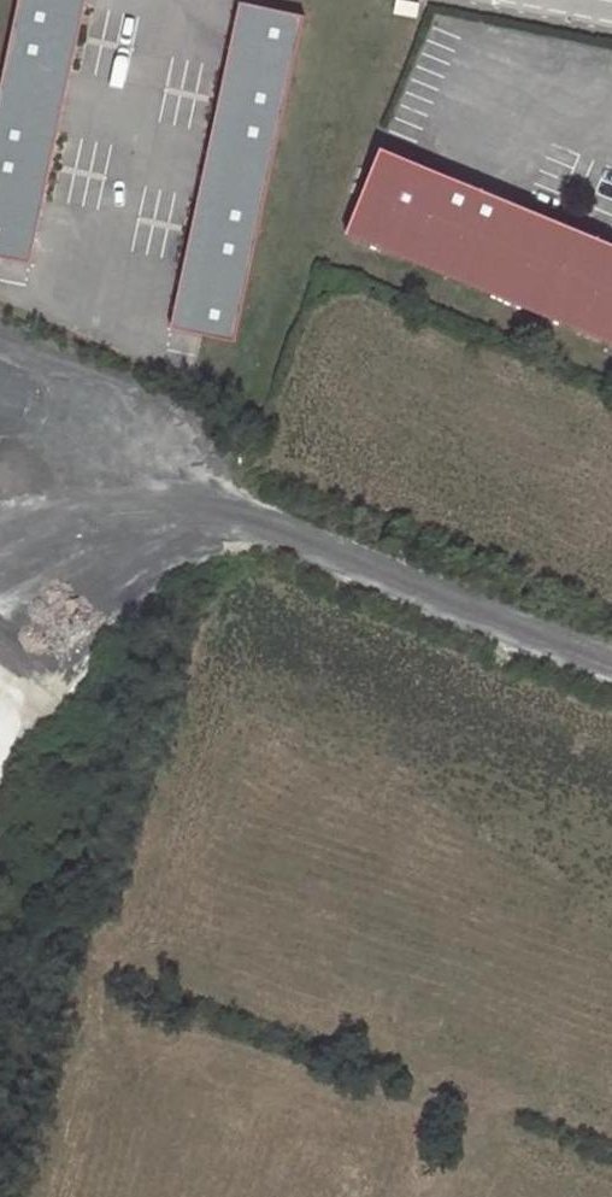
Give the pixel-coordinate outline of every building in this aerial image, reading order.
[(0,82),(0,254),(30,260),(85,0),(17,0),(0,82)] [(399,0),(396,0),(394,11),(416,15),(418,3),(399,0)] [(304,15),(239,1),(170,328),(235,341),(304,15)] [(339,233),(611,345),(611,247),(374,149),(339,233)]
